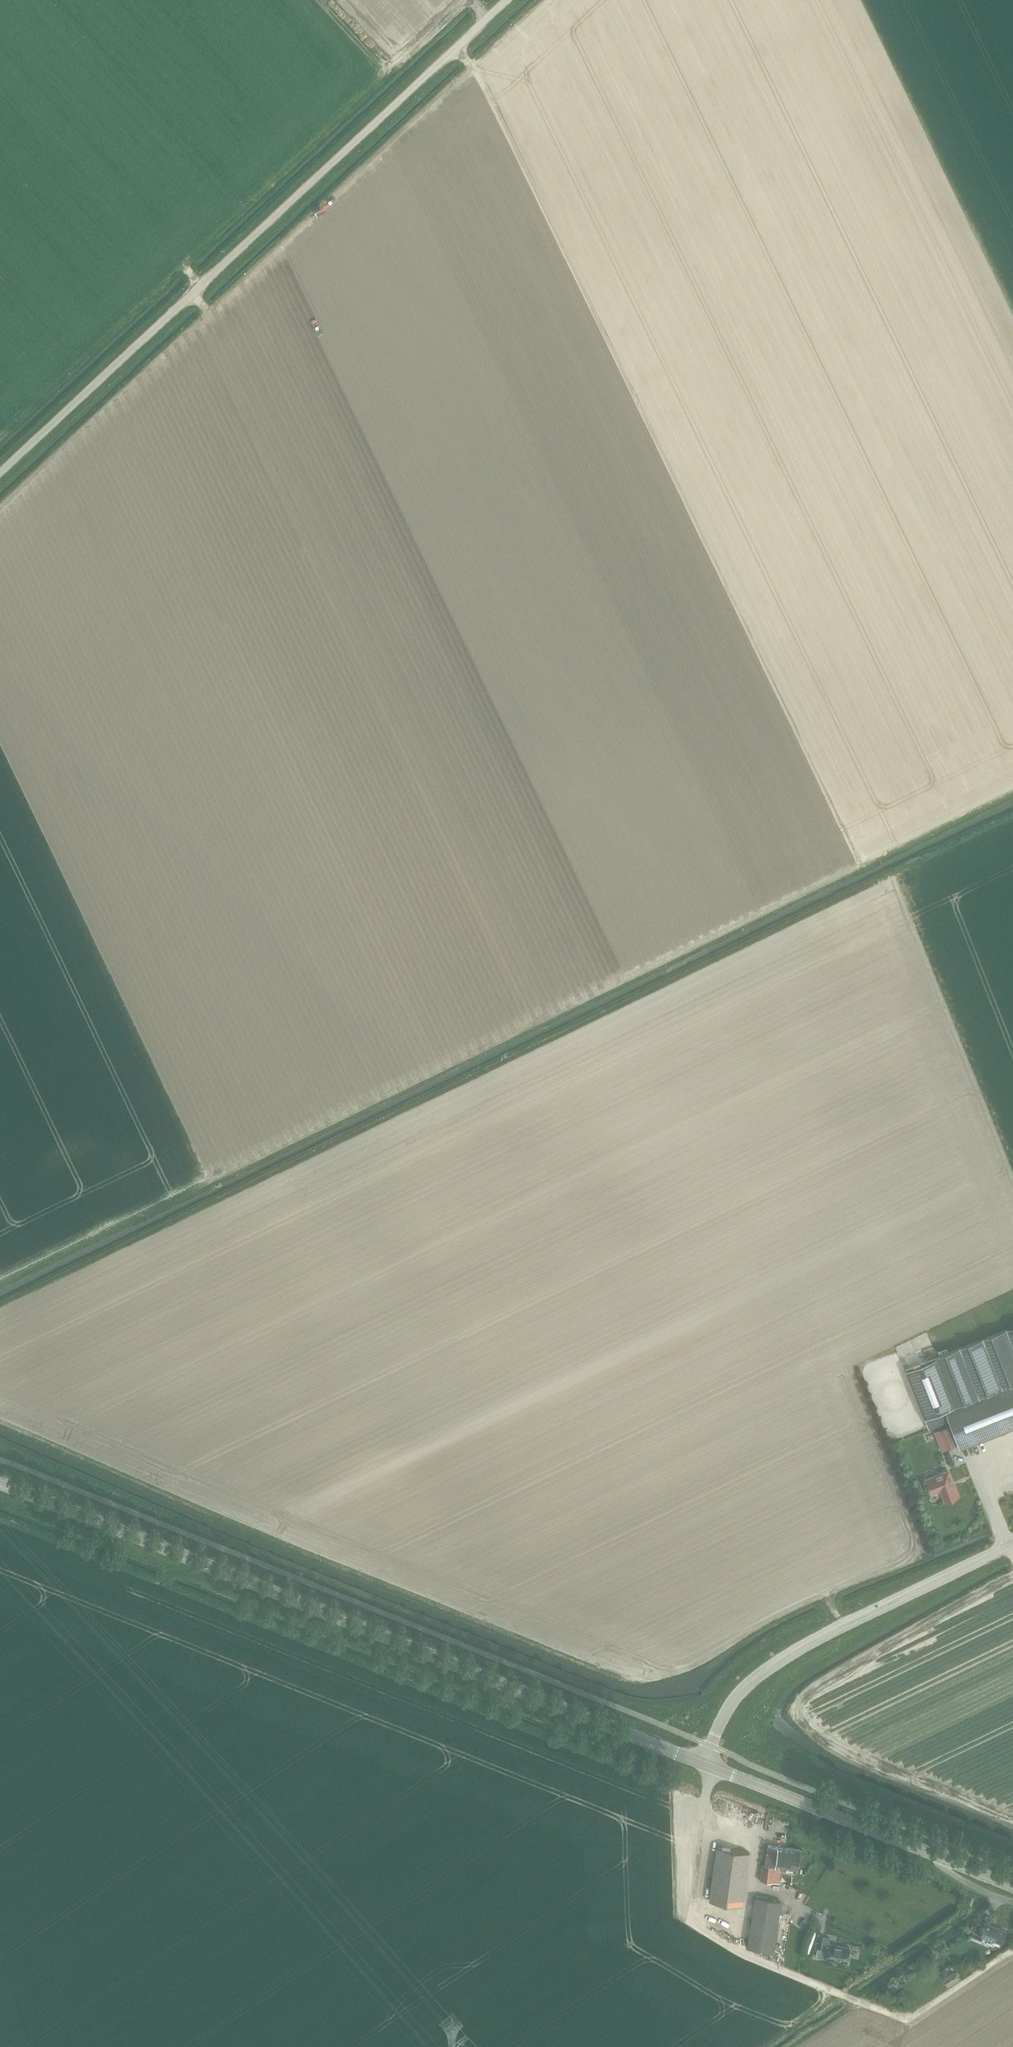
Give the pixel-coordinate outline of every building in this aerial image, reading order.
[(906,1369),(924,1418),(925,1418),(929,1428),(949,1420),(960,1448),(1012,1427),(1012,1326),(934,1357),(934,1358),(926,1362),(906,1369)] [(949,1426),(939,1430),(947,1449),(957,1445),(949,1426)] [(927,1482),(925,1483),(928,1490),(930,1490),(931,1492),(940,1489),(945,1501),(958,1496),(948,1471),(926,1479),(927,1482)] [(797,1869),(800,1850),(767,1845),(764,1864),(762,1864),(759,1880),(772,1882),(774,1868),(772,1868),(773,1865),(797,1869)] [(709,1901),(741,1905),(749,1852),(716,1847),(709,1901)] [(747,1947),(773,1951),(781,1901),(755,1897),(747,1947)] [(1001,1943),(1006,1931),(982,1922),(981,1924),(977,1922),(970,1939),(980,1943),(983,1935),(1001,1943)] [(823,1936),(821,1949),(827,1950),(825,1959),(847,1962),(849,1948),(828,1944),(829,1937),(823,1936)] [(953,1971),(942,1978),(948,1986),(958,1979),(953,1971)]
